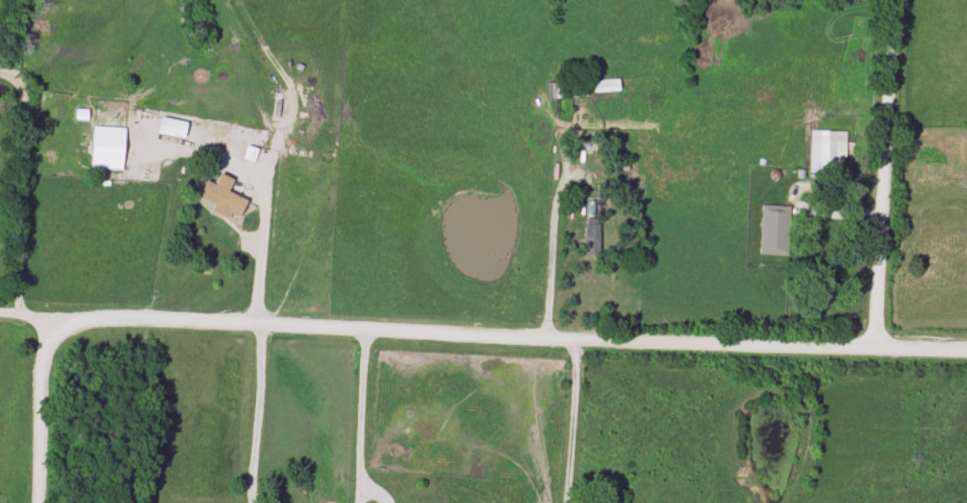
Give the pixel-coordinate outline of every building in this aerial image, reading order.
[(556,82),(556,97),(621,95),(621,80),(556,82)] [(186,137),(187,121),(159,120),(159,137),(186,137)] [(124,171),(126,129),(93,128),(92,170),(124,171)] [(845,132),(811,131),(810,174),(844,175),(845,132)] [(206,181),(199,200),(241,218),(248,200),(228,192),(234,179),(221,174),(217,185),(206,181)] [(790,206),(762,205),(761,255),(789,256),(790,206)] [(586,256),(599,256),(599,206),(586,206),(586,256)]
